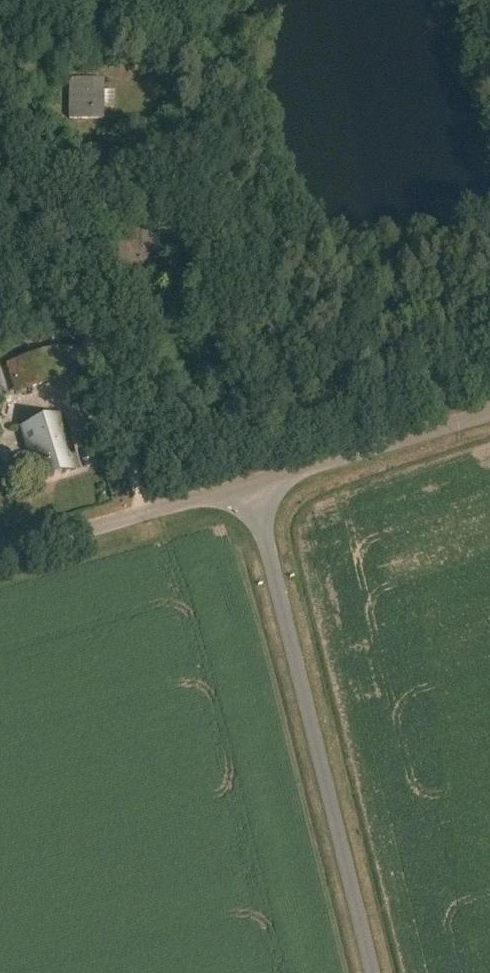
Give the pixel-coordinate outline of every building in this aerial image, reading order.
[(102,81),(70,81),(70,94),(77,94),(77,119),(101,119),(102,81)] [(118,273),(152,273),(152,262),(160,262),(160,237),(152,237),(152,232),(118,232),(118,273)] [(63,416),(18,429),(35,486),(80,472),(63,416)]
